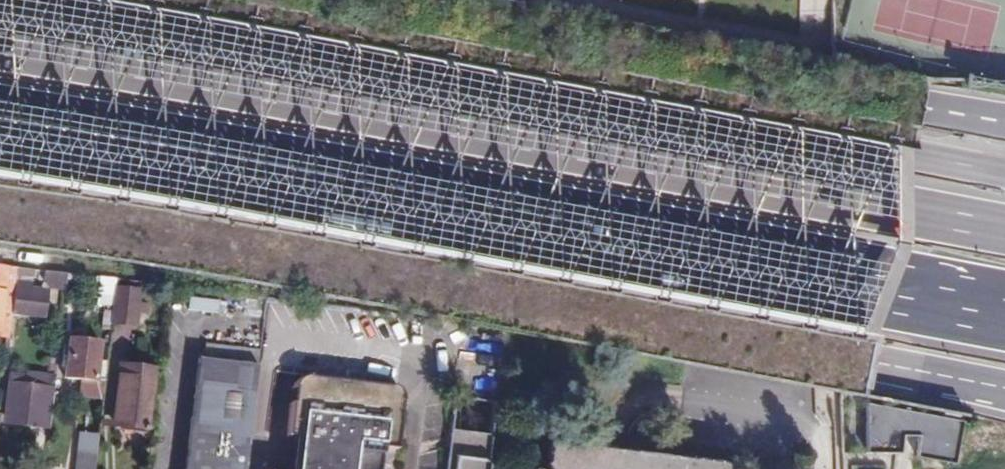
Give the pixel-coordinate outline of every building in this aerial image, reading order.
[(198,39),(220,41),(222,30),(199,27),(198,39)] [(6,331),(8,307),(11,274),(12,262),(0,261),(0,331),(6,331)] [(36,277),(59,280),(61,268),(37,265),(36,277)] [(11,274),(8,307),(37,311),(40,287),(24,284),(25,276),(11,274)] [(110,278),(108,303),(126,305),(129,279),(110,278)] [(189,309),(215,312),(216,302),(190,299),(189,309)] [(93,339),(65,335),(61,373),(90,376),(93,339)] [(114,408),(147,412),(154,352),(121,348),(114,408)] [(254,361),(194,353),(179,468),(242,468),(254,361)] [(290,360),(284,364),(279,370),(276,419),(292,421),(287,467),(259,465),(259,468),(345,468),(347,429),(391,432),(396,377),(391,371),(386,368),(290,360)] [(26,413),(45,414),(50,361),(43,361),(42,374),(26,373),(26,364),(6,362),(1,405),(26,408),(26,413)] [(493,403),(452,398),(447,436),(488,439),(493,403)] [(962,425),(873,401),(873,452),(899,452),(900,436),(918,437),(916,457),(955,464),(962,425)] [(725,453),(544,432),(542,450),(536,455),(546,467),(544,468),(724,468),(725,453)] [(447,436),(443,468),(485,468),(488,439),(447,436)] [(91,452),(81,452),(79,468),(89,468),(91,452)]
